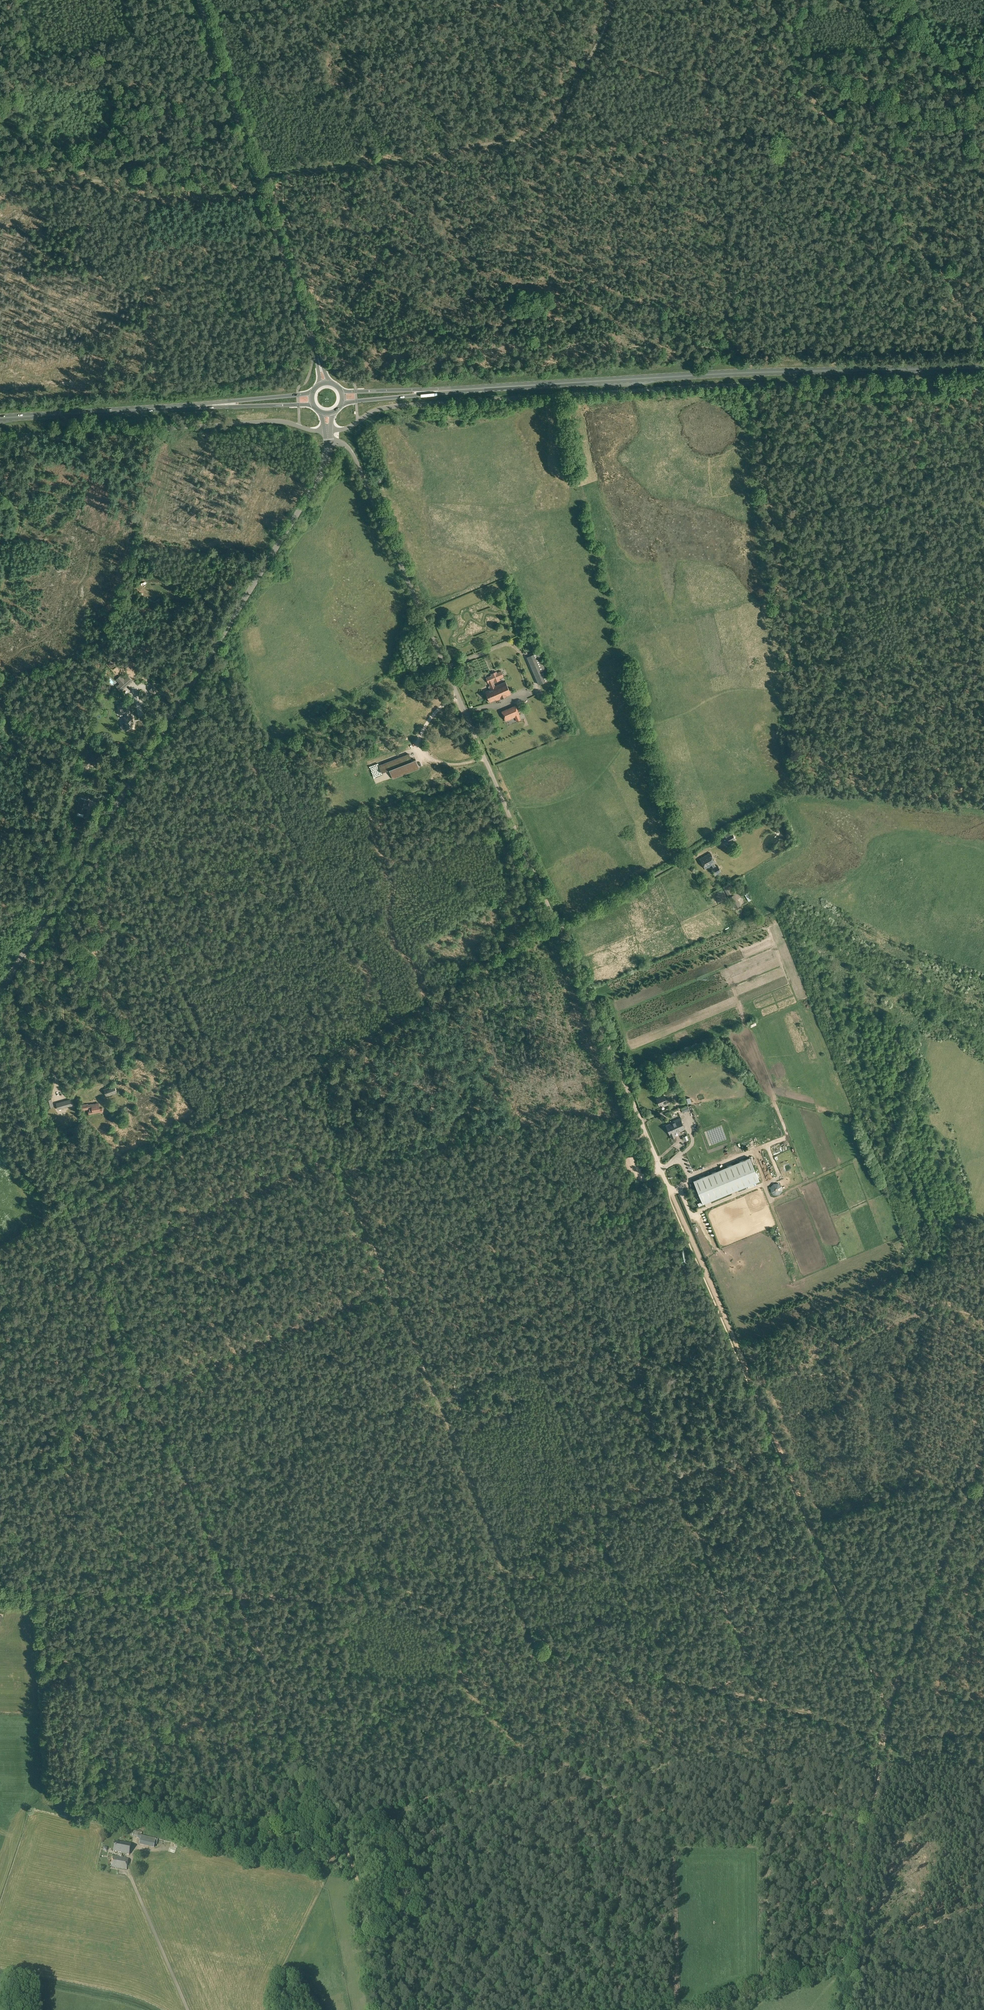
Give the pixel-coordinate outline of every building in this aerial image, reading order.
[(550,679),(538,651),(527,656),(539,684),(550,679)] [(490,673),(491,675),(486,677),(488,682),(489,682),(490,685),(488,686),(490,689),(486,691),(490,701),(496,699),(497,700),(511,694),(506,681),(495,685),(494,682),(500,680),(500,678),(504,676),(501,670),(497,672),(497,671),(490,673)] [(121,691),(129,684),(124,679),(116,686),(121,691)] [(128,704),(119,706),(120,713),(125,712),(126,716),(125,716),(127,729),(135,728),(133,715),(129,716),(129,711),(128,704)] [(501,710),(504,718),(506,721),(515,717),(517,721),(521,719),(519,715),(520,715),(516,704),(501,710)] [(98,752),(93,753),(89,760),(91,764),(96,764),(100,756),(98,752)] [(392,776),(418,765),(415,757),(411,758),(409,753),(379,765),(381,771),(389,768),(392,776)] [(89,800),(81,798),(77,811),(85,813),(89,800)] [(727,846),(731,844),(730,843),(736,840),(731,830),(724,833),(726,836),(722,838),(726,846),(726,845),(727,846)] [(715,866),(714,863),(716,862),(710,852),(700,859),(705,868),(712,864),(713,867),(712,868),(715,874),(721,871),(717,864),(715,866)] [(735,891),(730,882),(722,887),(729,897),(728,897),(734,908),(741,904),(738,900),(741,898),(736,890),(735,891)] [(104,1089),(106,1095),(117,1092),(115,1085),(104,1089)] [(666,1099),(664,1094),(656,1097),(659,1105),(664,1103),(665,1105),(671,1103),(669,1097),(666,1099)] [(72,1105),(71,1099),(56,1103),(58,1109),(72,1105)] [(82,1110),(89,1109),(90,1110),(88,1110),(89,1114),(93,1113),(93,1112),(100,1110),(100,1112),(103,1111),(103,1107),(100,1108),(99,1103),(92,1104),(88,1104),(88,1103),(81,1105),(82,1110)] [(677,1132),(685,1129),(680,1117),(671,1120),(671,1122),(666,1124),(671,1137),(676,1136),(674,1132),(676,1131),(677,1132)] [(703,1204),(759,1181),(749,1157),(693,1180),(703,1204)] [(778,1183),(773,1184),(770,1187),(771,1192),(775,1195),(779,1195),(782,1191),(782,1186),(778,1183)] [(154,1848),(156,1839),(141,1836),(142,1833),(134,1831),(132,1837),(140,1839),(139,1845),(154,1848)] [(122,1843),(115,1842),(113,1851),(129,1854),(131,1844),(122,1842),(122,1843)] [(127,1870),(128,1859),(113,1856),(111,1868),(127,1870)]
